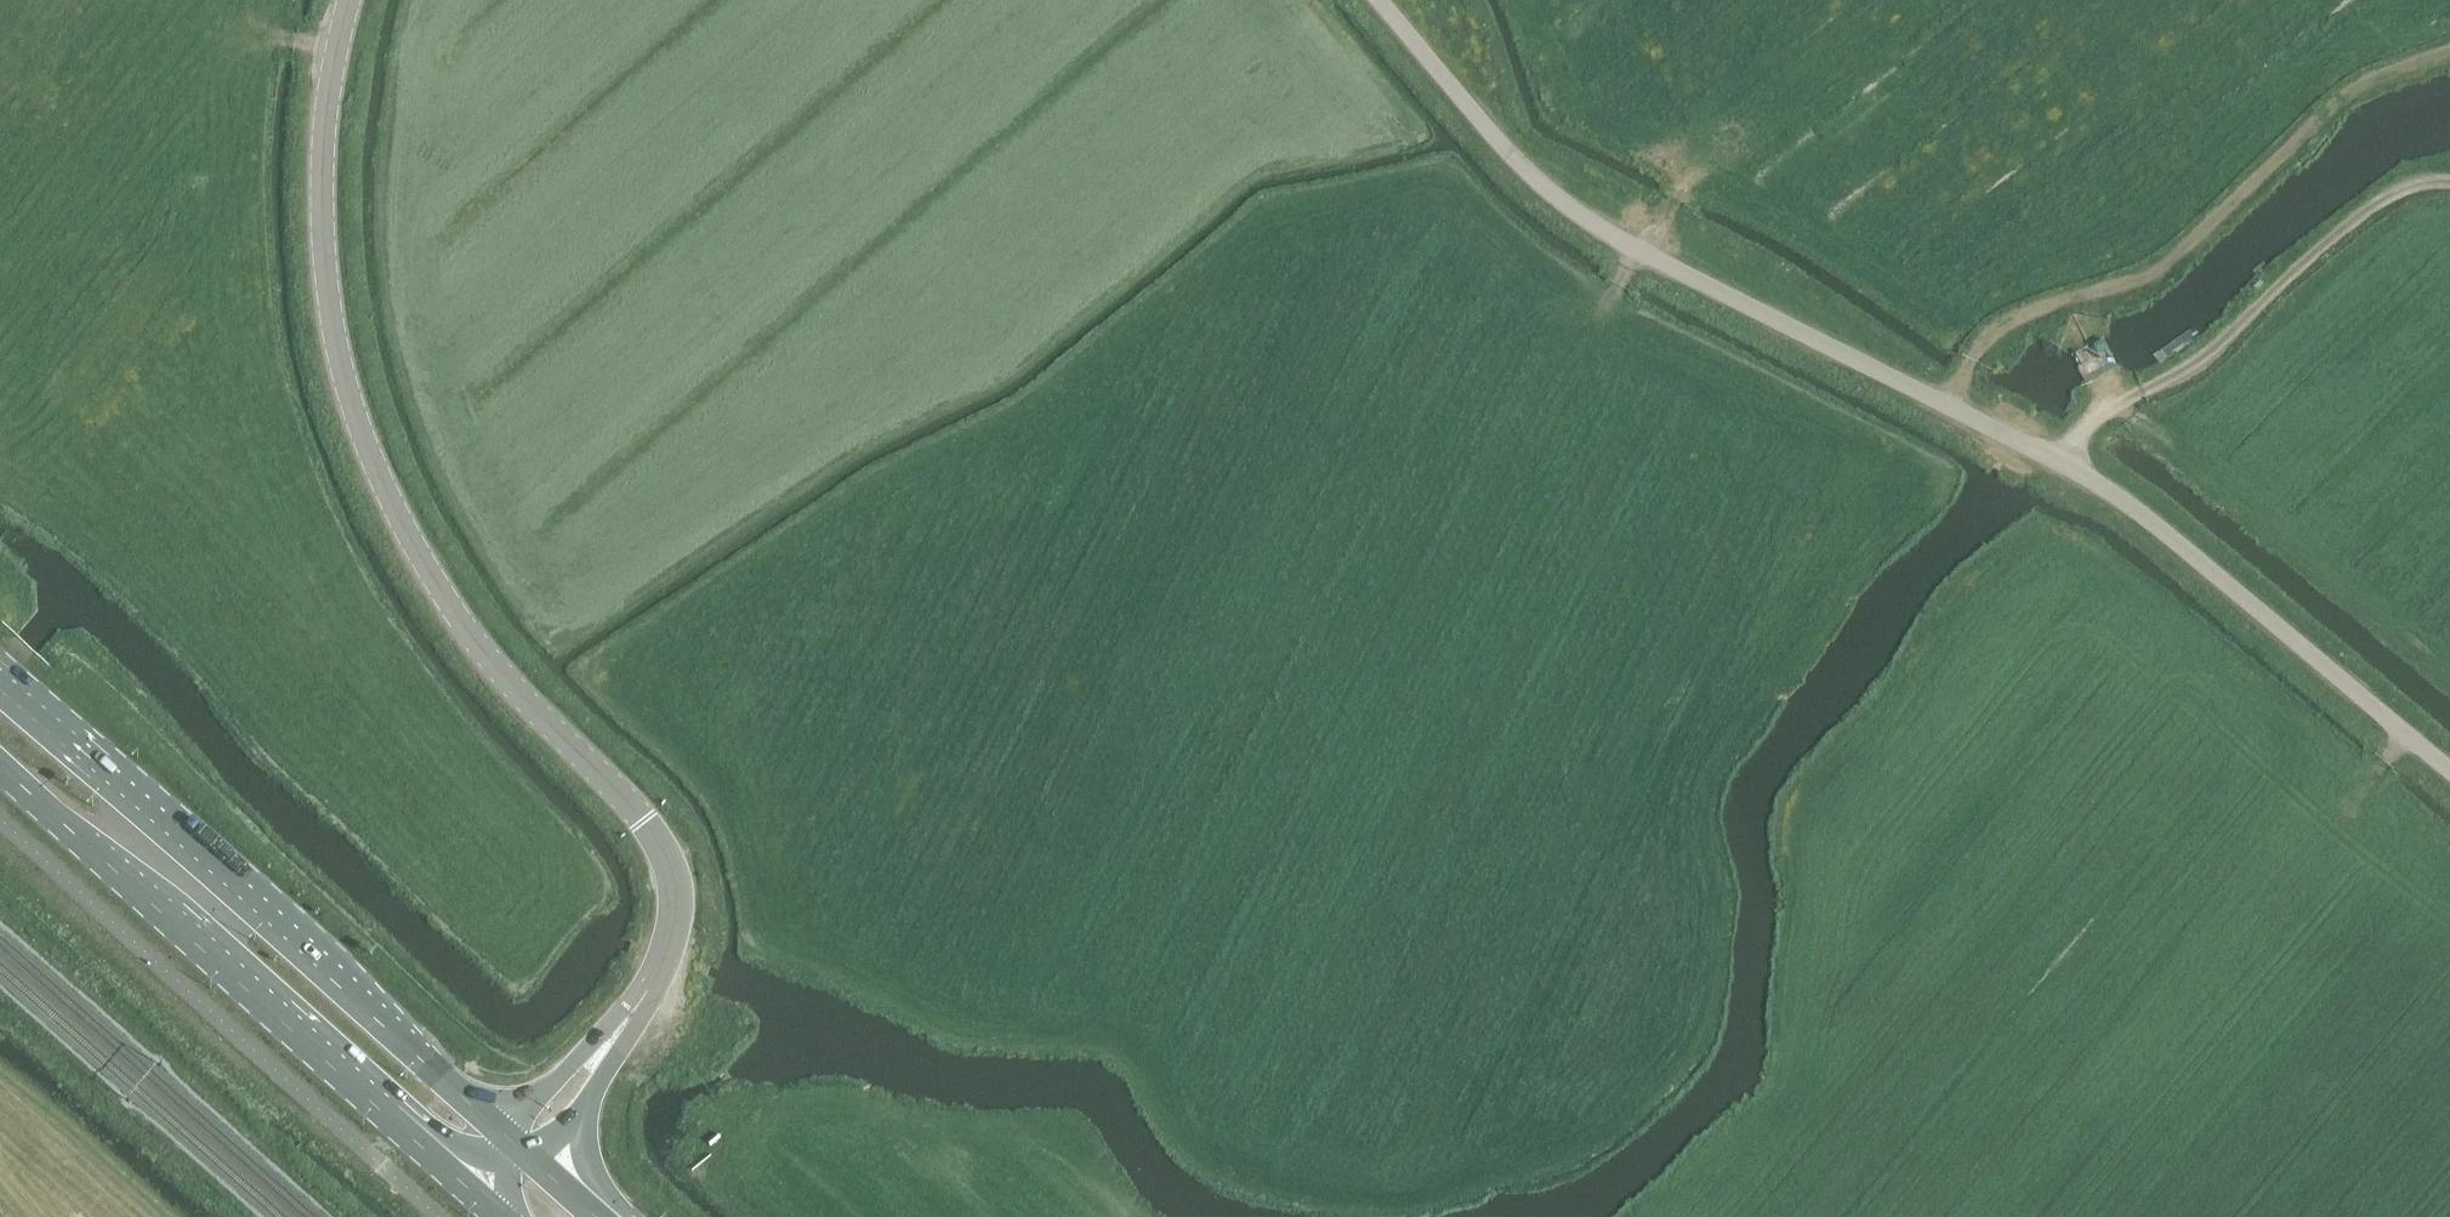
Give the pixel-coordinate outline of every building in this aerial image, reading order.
[(2093,356),(2108,348),(2104,341),(2089,349),(2093,356)]
